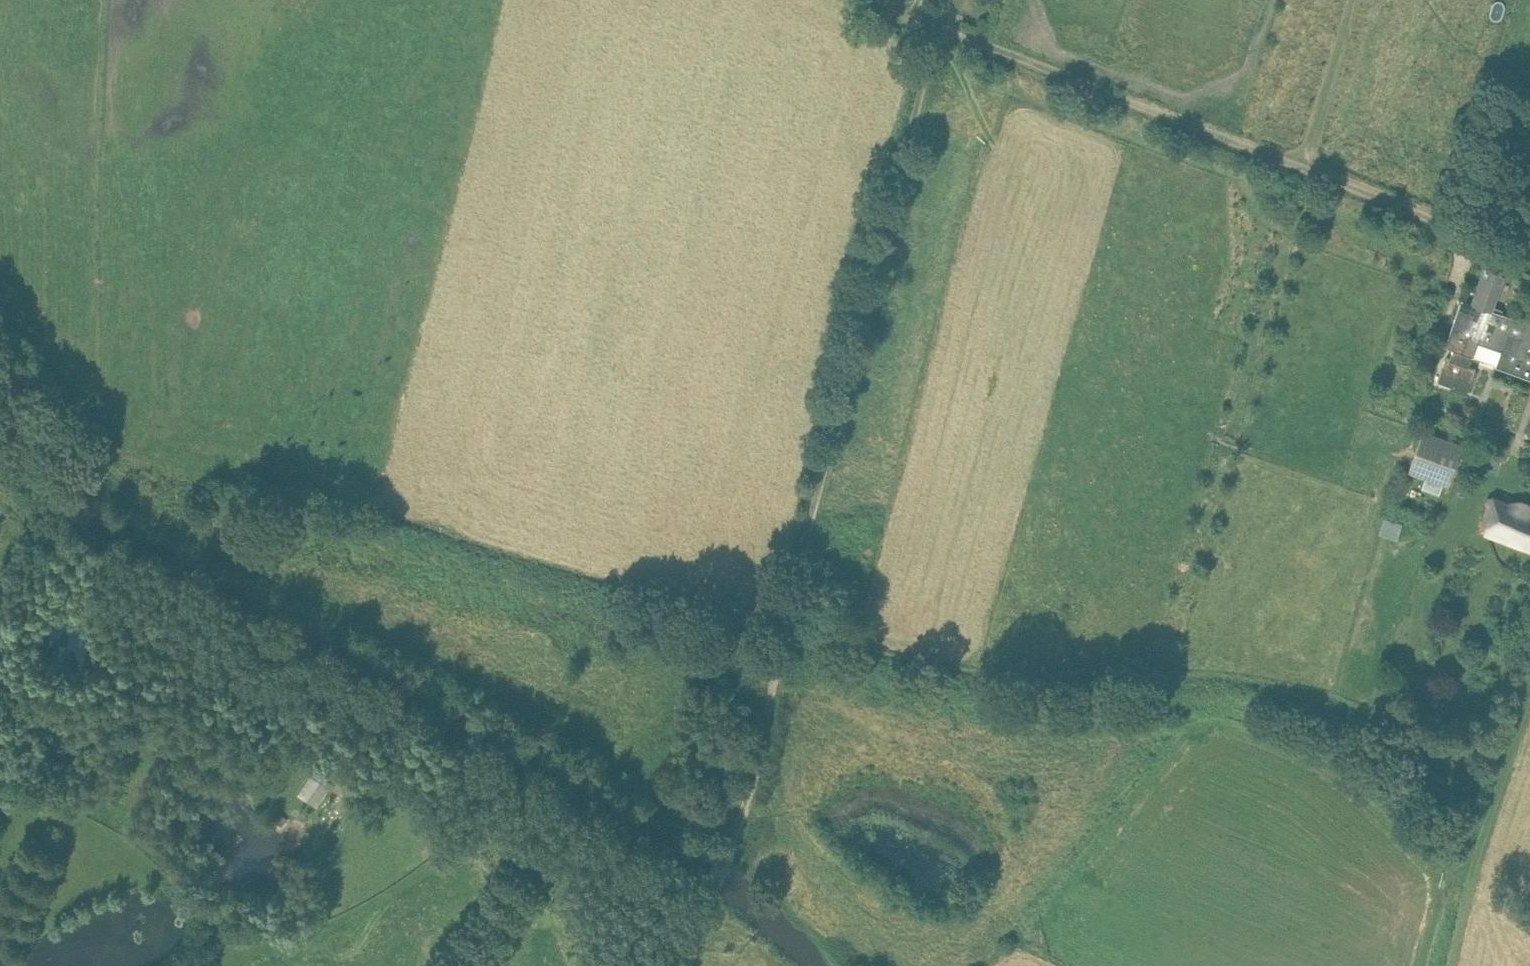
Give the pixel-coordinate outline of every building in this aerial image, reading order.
[(1439,381),(1468,392),(1476,369),(1468,365),(1470,357),(1473,358),(1474,355),(1478,344),(1497,351),(1499,351),(1495,363),(1494,365),(1529,378),(1529,324),(1492,310),(1505,272),(1485,265),(1478,283),(1471,303),(1461,299),(1443,347),(1461,354),(1458,362),(1447,357),(1439,381)] [(1424,430),(1409,471),(1449,485),(1464,444),(1424,430)] [(1493,536),(1529,549),(1529,505),(1522,502),(1520,508),(1517,514),(1503,508),(1493,535),(1493,536)] [(1380,516),(1376,530),(1393,535),(1397,521),(1380,516)]
